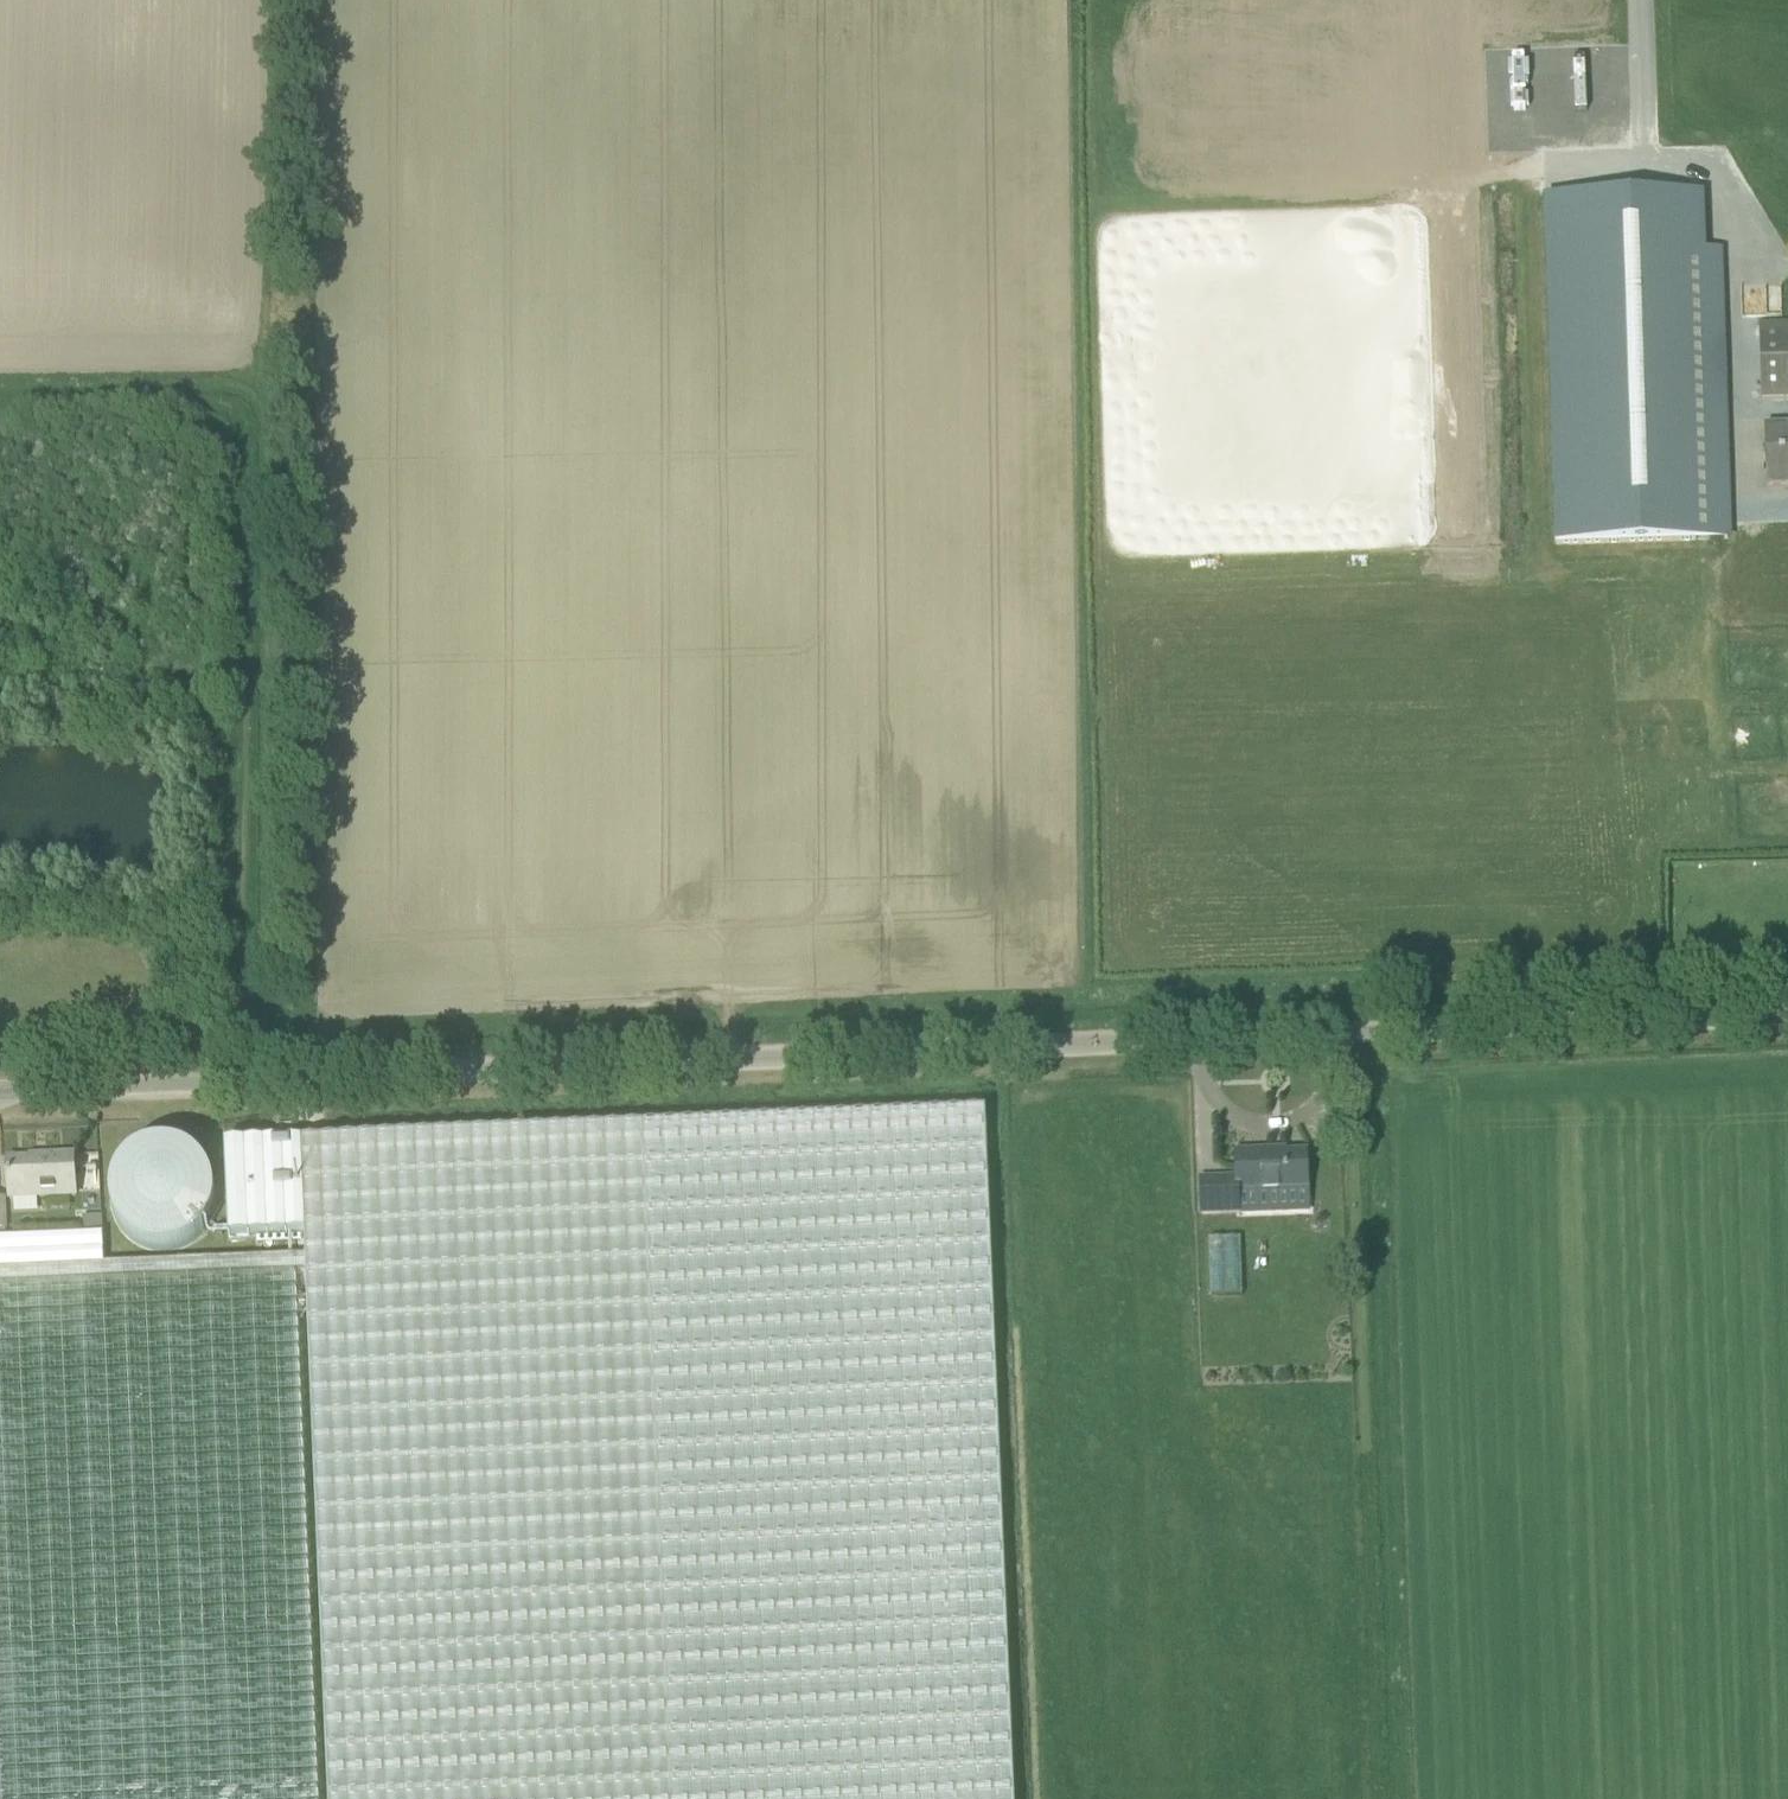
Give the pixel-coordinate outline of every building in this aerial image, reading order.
[(1545,256),(1706,251),(1704,199),(1544,206),(1545,256)] [(1727,542),(1719,251),(1706,251),(1545,256),(1555,547),(1727,542)] [(1735,326),(1737,403),(1787,401),(1787,324),(1735,326)] [(1787,489),(1787,430),(1763,430),(1766,490),(1787,489)] [(296,1258),(297,1274),(307,1273),(330,1798),(1015,1798),(985,1114),(302,1143),(302,1145),(227,1148),(231,1237),(306,1234),(307,1257),(296,1258)] [(1309,1212),(1309,1196),(1307,1155),(1274,1156),(1274,1152),(1236,1154),(1237,1180),(1201,1181),(1202,1215),(1309,1212)] [(76,1198),(75,1158),(75,1157),(40,1158),(40,1161),(9,1162),(10,1200),(76,1198)] [(297,1274),(296,1258),(101,1265),(100,1236),(0,1240),(0,1798),(319,1798),(297,1274)] [(1244,1295),(1241,1237),(1210,1238),(1213,1296),(1244,1295)]
